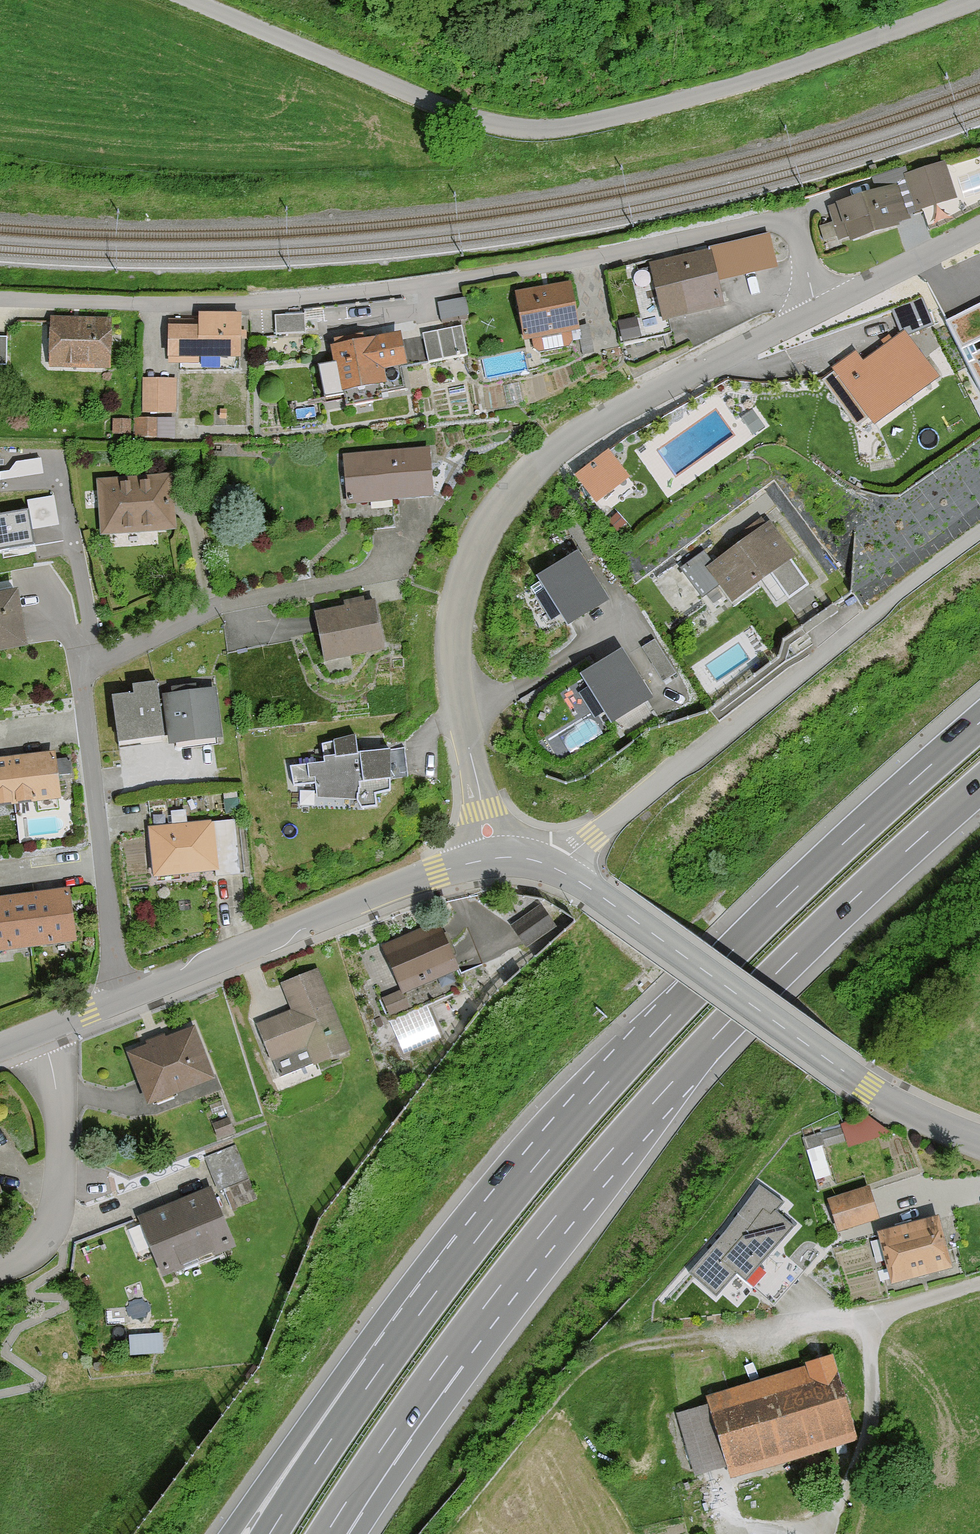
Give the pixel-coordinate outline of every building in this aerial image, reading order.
[(902,191),(828,214),(840,255),(915,231),(902,191)] [(728,279),(778,268),(769,232),(720,244),(728,279)] [(710,255),(653,269),(665,320),(722,307),(710,255)] [(570,285),(517,295),(528,351),(581,341),(570,285)] [(461,301),(432,306),(436,324),(464,319),(461,301)] [(979,391),(979,306),(945,324),(979,391)] [(241,312),(198,312),(198,334),(166,334),(166,371),(240,371),(241,312)] [(111,319),(52,318),(51,373),(110,374),(111,319)] [(300,336),(300,318),(270,319),(271,337),(300,336)] [(462,359),(457,331),(419,337),(424,366),(462,359)] [(856,356),(832,373),(870,427),(934,381),(903,337),(863,366),(856,356)] [(370,351),(336,356),(343,406),(388,400),(385,380),(407,376),(402,343),(370,347),(370,351)] [(170,416),(170,383),(138,384),(138,417),(170,416)] [(168,443),(168,422),(134,422),(134,443),(168,443)] [(124,436),(124,423),(107,424),(108,436),(124,436)] [(430,453),(347,456),(349,503),(432,499),(430,453)] [(628,479),(608,454),(576,478),(596,504),(628,479)] [(169,475),(100,477),(102,540),(171,537),(169,475)] [(0,513),(0,549),(34,543),(28,508),(0,513)] [(786,562),(761,529),(702,574),(727,607),(786,562)] [(602,608),(570,558),(529,584),(561,634),(602,608)] [(0,585),(0,666),(26,661),(12,583),(0,585)] [(376,608),(316,616),(324,671),(384,663),(376,608)] [(634,650),(655,686),(680,671),(658,635),(634,650)] [(644,702),(613,653),(569,682),(600,730),(644,702)] [(218,695),(163,696),(164,757),(219,756),(218,695)] [(134,708),(113,709),(114,758),(164,757),(163,696),(134,697),(134,708)] [(329,772),(290,774),(291,795),(309,794),(310,809),(356,807),(356,816),(375,815),(375,802),(399,801),(397,762),(362,763),(361,748),(328,750),(329,772)] [(56,750),(9,756),(15,803),(61,798),(56,750)] [(9,756),(0,757),(0,805),(15,803),(9,756)] [(212,826),(144,830),(147,887),(215,883),(212,826)] [(75,899),(27,902),(30,957),(78,954),(75,899)] [(27,902),(0,904),(0,959),(30,957),(27,902)] [(547,941),(536,926),(512,943),(523,958),(547,941)] [(449,974),(430,929),(374,952),(393,997),(449,974)] [(344,1056),(313,973),(276,987),(286,1014),(253,1026),(273,1079),(307,1066),(308,1069),(344,1056)] [(390,997),(374,1004),(380,1020),(396,1014),(390,997)] [(429,1002),(392,1016),(404,1049),(441,1035),(429,1002)] [(215,1082),(195,1031),(168,1041),(167,1038),(146,1046),(147,1049),(129,1056),(149,1107),(215,1082)] [(869,1118),(841,1127),(846,1142),(849,1150),(890,1136),(869,1118)] [(227,1133),(221,1120),(207,1126),(212,1139),(227,1133)] [(846,1142),(841,1127),(803,1138),(807,1154),(816,1151),(846,1142)] [(240,1148),(206,1160),(218,1194),(252,1182),(240,1148)] [(816,1151),(807,1154),(814,1176),(823,1173),(816,1151)] [(778,1206),(755,1187),(681,1276),(709,1299),(730,1275),(741,1284),(787,1229),(771,1215),(778,1206)] [(870,1223),(861,1191),(822,1202),(831,1233),(870,1223)] [(226,1250),(204,1192),(132,1219),(154,1277),(226,1250)] [(947,1272),(933,1220),(871,1236),(885,1289),(947,1272)] [(152,1338),(121,1340),(122,1358),(153,1356),(152,1338)] [(850,1446),(825,1358),(798,1365),(800,1372),(730,1391),(700,1399),(703,1410),(674,1418),(691,1477),(718,1470),(722,1481),(850,1446)]
